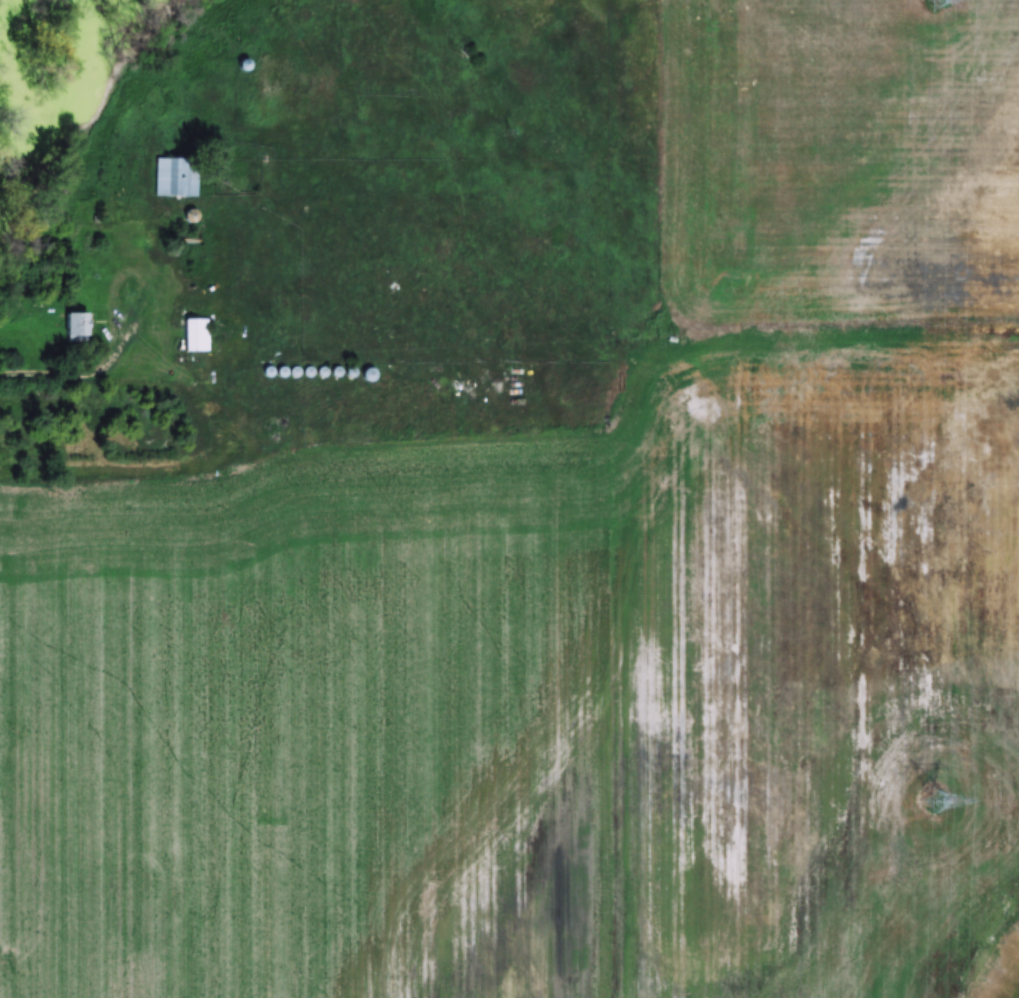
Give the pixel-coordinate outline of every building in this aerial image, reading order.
[(198,197),(198,158),(155,158),(155,197),(198,197)] [(66,339),(88,339),(88,313),(66,313),(66,339)] [(185,351),(201,351),(201,319),(185,319),(185,351)]
